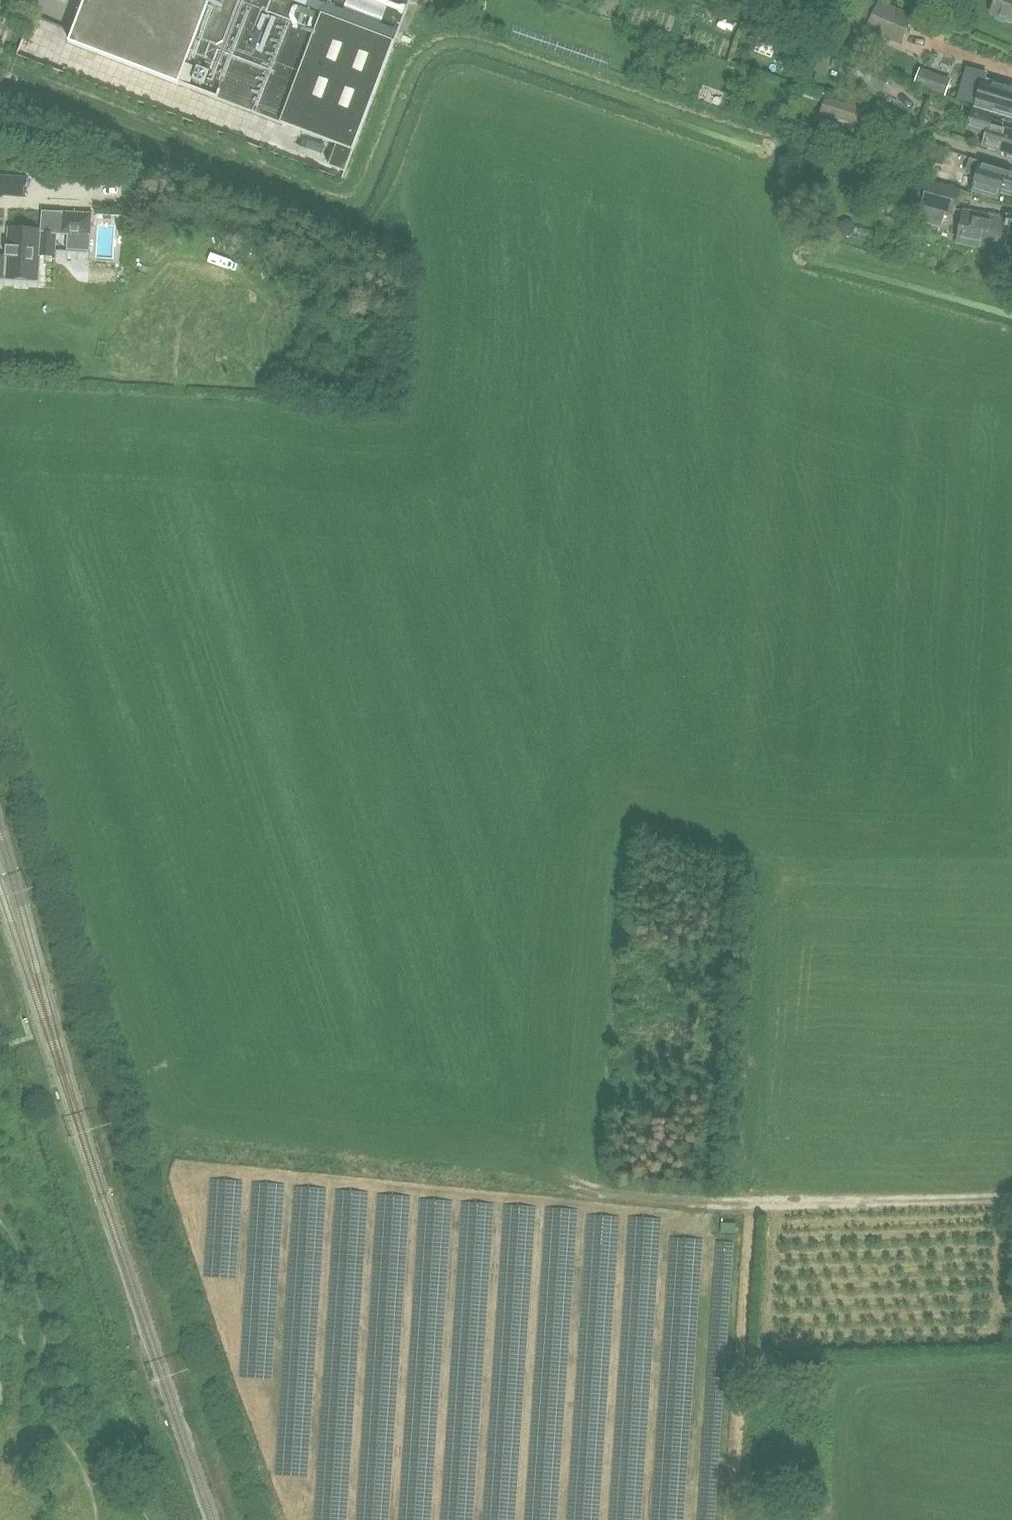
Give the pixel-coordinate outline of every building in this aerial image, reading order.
[(344,171),(411,0),(86,0),(70,43),(337,144),(328,166),(344,171)] [(996,2),(991,15),(1011,24),(1011,0),(990,0),(996,2)] [(866,30),(900,45),(912,16),(879,1),(866,30)] [(830,67),(884,90),(889,77),(835,55),(830,67)] [(911,84),(946,95),(951,80),(917,67),(911,84)] [(1001,86),(1002,83),(982,78),(979,87),(982,88),(976,105),(993,110),(993,111),(1011,117),(1011,89),(1001,86)] [(867,111),(828,98),(822,114),(861,127),(867,111)] [(983,147),(1011,155),(1011,131),(991,125),(994,114),(972,107),(966,129),(987,135),(983,147)] [(815,135),(814,139),(833,145),(838,129),(820,123),(819,126),(806,122),(804,132),(815,135)] [(948,149),(928,142),(922,159),(943,165),(948,149)] [(867,166),(882,172),(884,164),(869,159),(867,166)] [(968,170),(978,173),(972,191),(990,197),(992,190),(1011,197),(1011,172),(971,159),(968,170)] [(28,177),(0,175),(0,194),(26,196),(28,177)] [(925,194),(921,206),(927,208),(924,217),(940,221),(942,212),(954,216),(961,190),(920,178),(915,191),(925,194)] [(981,214),(965,211),(958,244),(974,248),(1011,256),(1011,217),(1009,216),(1008,220),(981,214)] [(60,235),(91,237),(92,214),(62,212),(61,217),(52,217),(52,226),(60,228),(60,235)] [(846,220),(839,222),(838,229),(841,235),(847,237),(854,234),(855,227),(852,221),(846,220)] [(38,278),(39,263),(55,264),(57,232),(41,232),(8,229),(6,258),(0,257),(0,276),(5,276),(38,278)]
